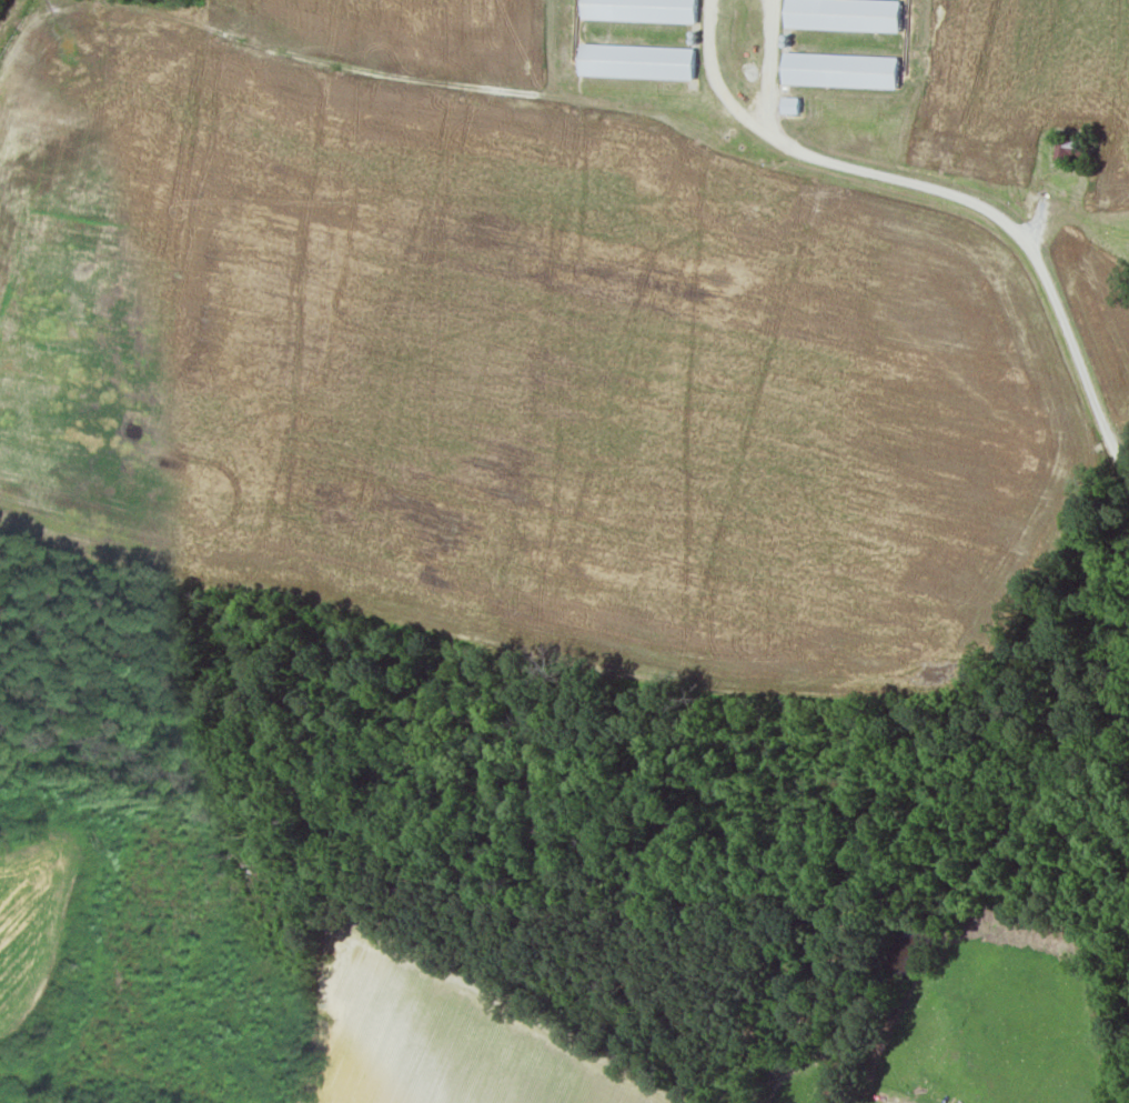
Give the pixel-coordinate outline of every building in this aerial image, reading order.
[(694,22),(695,0),(580,0),(580,18),(694,22)] [(784,27),(899,31),(900,0),(785,0),(784,27)] [(577,75),(693,78),(694,46),(578,42),(577,75)] [(896,87),(897,55),(782,51),(781,83),(896,87)] [(798,113),(798,96),(781,96),(780,112),(798,113)]
